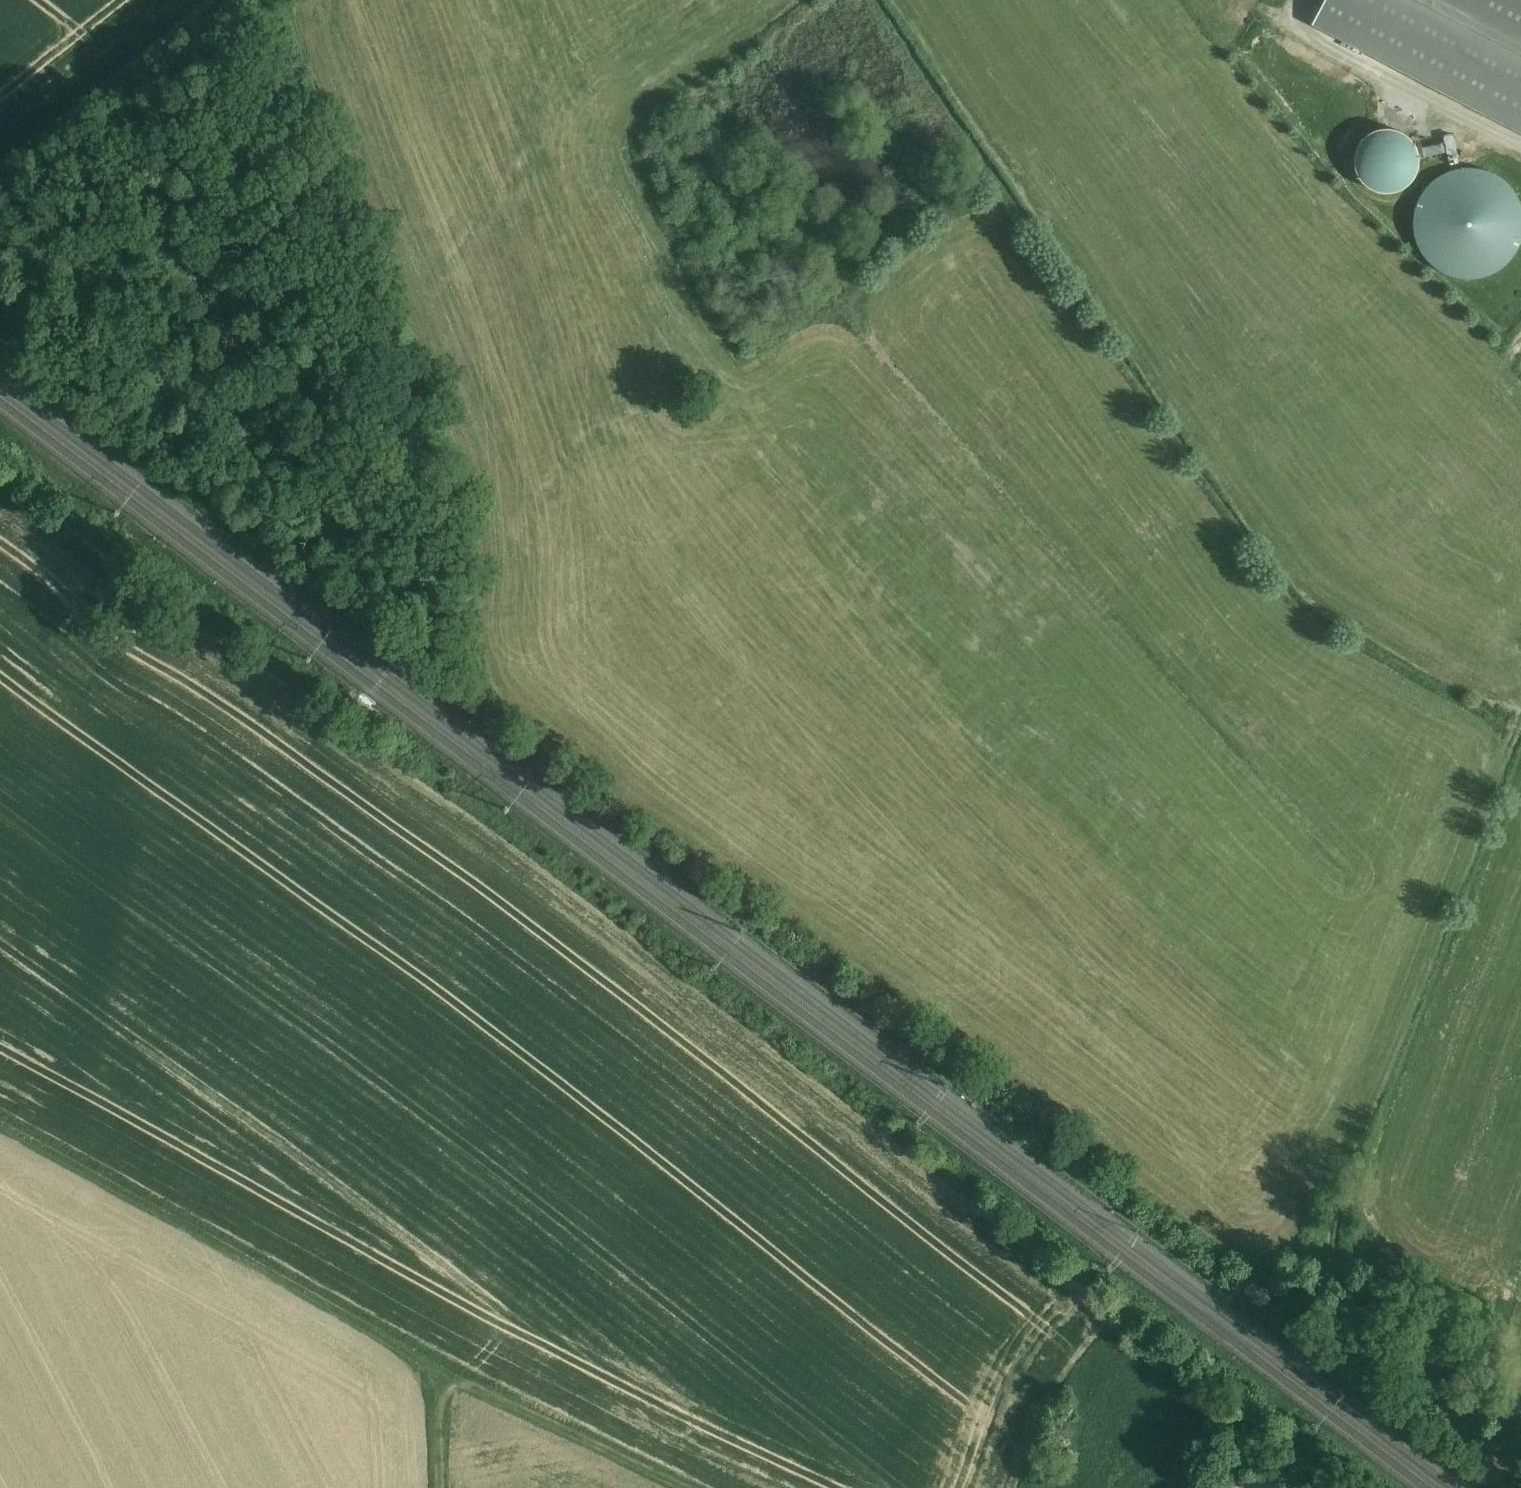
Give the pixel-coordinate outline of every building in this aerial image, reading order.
[(1318,20),(1347,35),(1520,125),(1520,0),(1328,0),(1318,20)] [(1374,122),(1351,172),(1400,194),(1423,143),(1374,122)] [(1520,264),(1520,232),(1511,164),(1417,178),(1431,277),(1520,264)]
